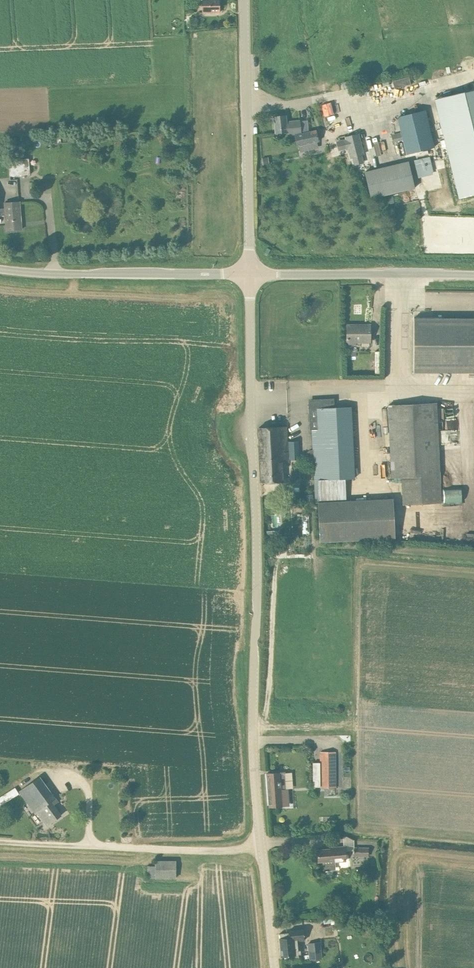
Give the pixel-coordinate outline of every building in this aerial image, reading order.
[(210,12),(220,12),(220,0),(203,0),(203,2),(201,2),(201,8),(202,8),(202,12),(210,12)] [(409,76),(392,80),(394,88),(411,84),(409,76)] [(351,80),(342,82),(344,89),(353,87),(351,80)] [(434,99),(453,197),(473,193),(473,92),(434,99)] [(434,148),(425,110),(397,117),(406,155),(434,148)] [(297,146),(319,141),(317,130),(302,133),(300,120),(287,122),(286,115),(274,116),(275,133),(288,132),(295,131),(295,135),(297,146)] [(345,137),(350,158),(364,155),(359,134),(345,137)] [(341,153),(340,146),(331,147),(332,154),(341,153)] [(417,177),(433,174),(429,157),(413,160),(417,177)] [(29,158),(9,160),(10,176),(30,174),(29,158)] [(408,161),(365,172),(371,199),(415,188),(408,161)] [(5,215),(6,230),(22,229),(21,219),(19,219),(19,216),(21,216),(20,202),(4,203),(5,208),(0,208),(0,216),(5,215)] [(414,318),(414,372),(473,373),(473,318),(414,318)] [(370,342),(370,335),(370,325),(369,325),(369,327),(355,327),(355,325),(347,325),(347,346),(355,346),(355,342),(370,342)] [(392,478),(402,477),(403,504),(441,502),(437,403),(388,405),(392,478)] [(311,409),(313,450),(312,450),(305,455),(305,459),(313,459),(315,480),(317,480),(348,478),(354,478),(351,407),(311,409)] [(259,428),(261,483),(282,482),(281,460),(299,460),(298,441),(287,441),(287,427),(259,428)] [(317,480),(319,503),(349,502),(348,478),(317,480)] [(321,541),(331,541),(395,538),(393,499),(349,502),(319,503),(321,541)] [(336,787),(335,752),(320,752),(321,788),(336,787)] [(267,774),(269,807),(282,806),(281,790),(286,790),(285,772),(267,774)] [(40,777),(31,782),(18,792),(34,814),(37,812),(47,826),(61,815),(53,805),(58,802),(40,777)] [(19,794),(14,787),(0,796),(0,806),(19,794)] [(354,846),(354,840),(349,837),(343,836),(344,847),(330,848),(330,849),(317,850),(318,862),(331,861),(331,863),(346,862),(345,850),(354,849),(354,857),(368,857),(369,847),(354,846)] [(147,878),(174,878),(173,860),(153,860),(153,866),(147,866),(147,878)] [(303,930),(298,930),(288,931),(289,933),(280,934),(280,939),(282,957),(295,955),(294,942),(304,941),(303,930)] [(322,958),(321,943),(308,944),(310,959),(322,958)]
